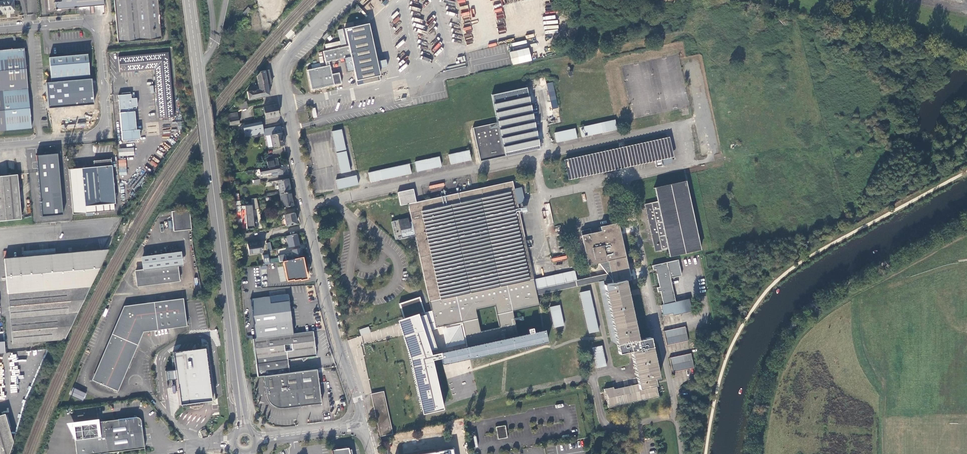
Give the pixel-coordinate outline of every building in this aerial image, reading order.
[(0,2),(0,15),(2,15),(1,12),(14,11),(13,0),(0,2)] [(103,5),(103,0),(48,0),(49,10),(55,9),(103,5)] [(118,43),(161,39),(157,0),(114,0),(118,43)] [(325,63),(328,62),(351,58),(356,82),(379,76),(368,24),(345,30),(348,47),(323,52),(325,63)] [(48,49),(51,82),(76,80),(90,79),(86,46),(68,48),(48,49)] [(527,47),(521,51),(515,52),(509,53),(512,59),(514,64),(524,62),(532,60),(527,47)] [(19,129),(17,110),(20,109),(29,108),(27,89),(28,89),(24,48),(10,49),(0,50),(0,131),(19,129)] [(167,53),(118,57),(119,72),(154,69),(158,119),(173,118),(167,53)] [(331,76),(329,67),(326,67),(308,71),(311,91),(340,85),(338,74),(331,76)] [(260,71),(255,76),(258,86),(260,97),(269,95),(267,84),(272,83),(269,69),(260,71)] [(379,76),(356,82),(357,87),(381,82),(379,76)] [(76,80),(51,82),(53,101),(76,99),(77,106),(79,105),(80,115),(84,119),(88,114),(87,105),(84,105),(83,98),(78,98),(76,80)] [(547,83),(551,109),(557,108),(553,82),(547,83)] [(260,97),(258,86),(249,88),(250,91),(247,91),(249,99),(260,97)] [(526,87),(492,95),(498,122),(497,122),(497,124),(474,129),(474,127),(473,128),(480,161),(540,148),(526,87)] [(122,95),(118,95),(122,140),(140,139),(139,130),(136,130),(134,109),(136,109),(136,107),(137,106),(137,98),(131,99),(131,94),(130,94),(130,93),(122,93),(122,95)] [(266,118),(279,117),(277,105),(264,107),(266,118)] [(19,129),(31,128),(29,108),(20,109),(17,110),(19,129)] [(229,121),(230,125),(239,124),(236,113),(228,114),(229,121)] [(617,129),(615,119),(579,127),(581,137),(617,129)] [(263,133),(264,137),(266,137),(271,136),(282,134),(281,127),(268,131),(268,129),(263,130),(262,125),(243,128),(245,137),(263,133)] [(574,128),(554,133),(556,142),(577,138),(574,128)] [(340,130),(331,132),(335,153),(345,151),(340,130)] [(271,136),(266,137),(268,147),(273,146),(273,147),(285,145),(282,134),(271,136)] [(655,169),(662,168),(660,161),(663,161),(664,166),(671,165),(670,159),(671,158),(667,135),(565,157),(570,181),(654,163),(655,169)] [(445,156),(447,165),(471,160),(469,151),(445,156)] [(345,152),(335,154),(340,175),(350,172),(345,152)] [(57,153),(34,155),(35,172),(40,218),(63,215),(57,153)] [(417,172),(441,167),(439,157),(415,163),(417,172)] [(266,160),(268,167),(280,166),(278,158),(266,160)] [(76,168),(68,169),(73,215),(114,211),(113,204),(115,204),(111,159),(93,161),(94,167),(76,168)] [(126,159),(118,160),(119,175),(127,175),(126,159)] [(367,174),(370,183),(411,174),(409,164),(367,174)] [(268,167),(260,169),(259,169),(260,175),(261,174),(272,173),(272,177),(280,175),(287,174),(285,165),(280,166),(268,167)] [(3,175),(7,220),(21,219),(17,174),(3,175)] [(356,176),(335,181),(337,190),(358,186),(356,176)] [(265,194),(265,197),(280,194),(291,193),(288,179),(277,181),(278,185),(277,186),(277,189),(279,189),(279,192),(265,194)] [(409,223),(408,218),(392,221),(395,239),(410,236),(413,236),(415,235),(431,310),(424,312),(420,296),(399,303),(404,317),(397,319),(402,334),(409,358),(421,413),(442,408),(431,359),(441,357),(442,364),(548,341),(545,329),(519,335),(514,311),(540,306),(537,292),(517,204),(524,203),(521,188),(514,189),(512,182),(477,189),(417,202),(416,202),(413,190),(398,193),(400,206),(408,205),(408,204),(412,221),(409,223)] [(689,199),(685,182),(655,188),(658,201),(645,205),(646,209),(647,211),(648,219),(649,221),(651,229),(651,231),(653,238),(654,241),(656,251),(663,250),(668,249),(670,255),(699,249),(689,199)] [(291,193),(280,194),(283,207),(293,205),(291,193)] [(240,201),(235,202),(236,213),(241,213),(242,225),(247,224),(247,229),(254,228),(252,210),(259,209),(257,198),(251,199),(251,205),(241,206),(240,201)] [(188,209),(171,212),(173,231),(190,229),(188,209)] [(297,224),(295,213),(284,216),(286,226),(297,224)] [(631,279),(618,223),(601,226),(601,230),(582,235),(589,266),(600,263),(609,274),(611,273),(613,283),(604,285),(620,354),(631,351),(639,384),(614,390),(614,387),(605,389),(609,407),(659,397),(655,379),(660,378),(651,338),(639,340),(626,280),(631,279)] [(286,237),(288,248),(299,245),(296,234),(286,237)] [(260,242),(247,244),(249,255),(262,253),(260,242)] [(23,257),(55,254),(55,248),(23,251),(23,257)] [(294,258),(302,257),(300,248),(292,250),(294,258)] [(59,339),(107,250),(55,254),(23,257),(4,259),(11,343),(59,339)] [(180,253),(142,258),(143,270),(135,272),(137,286),(179,280),(177,265),(182,264),(180,253)] [(307,278),(302,257),(294,258),(290,259),(282,261),(287,280),(293,279),(293,280),(299,279),(300,280),(307,278)] [(656,269),(659,287),(657,287),(658,292),(660,291),(663,305),(661,305),(663,315),(672,313),(673,315),(687,312),(684,300),(675,302),(667,262),(652,265),(653,269),(656,269)] [(536,279),(538,289),(578,281),(576,270),(536,279)] [(590,334),(599,332),(590,291),(581,293),(590,334)] [(269,297),(270,304),(289,301),(288,295),(269,297)] [(251,300),(256,339),(293,334),(289,301),(270,304),(269,297),(251,300)] [(93,381),(116,391),(122,375),(140,331),(144,329),(169,326),(185,324),(182,298),(123,306),(93,381)] [(555,327),(564,325),(560,305),(551,307),(555,327)] [(664,331),(667,346),(688,341),(685,326),(664,331)] [(368,327),(359,329),(363,343),(391,336),(390,332),(386,333),(385,329),(370,332),(368,327)] [(253,339),(258,377),(264,376),(289,373),(287,360),(316,356),(313,331),(293,334),(256,339),(253,339)] [(607,366),(603,346),(593,348),(598,369),(607,366)] [(202,396),(203,401),(207,401),(212,400),(211,398),(205,348),(201,348),(196,349),(202,396)] [(165,370),(166,380),(176,379),(180,405),(182,405),(182,407),(203,404),(203,401),(202,396),(196,349),(173,352),(175,369),(165,370)] [(670,358),(673,372),(695,367),(691,353),(670,358)] [(366,369),(368,381),(380,378),(377,367),(366,369)] [(318,382),(317,369),(289,373),(264,376),(266,389),(266,394),(268,399),(270,402),(273,404),(276,406),(280,407),(283,407),(283,408),(321,403),(318,382)] [(498,380),(458,388),(460,398),(500,389),(498,380)] [(85,394),(73,388),(70,395),(82,400),(85,394)] [(373,393),(382,436),(391,434),(381,391),(373,393)] [(0,415),(0,453),(8,453),(13,438),(6,413),(0,415)] [(77,453),(99,453),(144,448),(143,438),(142,429),(141,420),(140,419),(139,418),(138,417),(137,417),(105,421),(77,425),(76,425),(75,426),(74,426),(74,427),(74,428),(73,429),(75,443),(77,453)] [(394,431),(413,427),(411,419),(392,422),(394,431)] [(505,425),(496,427),(498,439),(507,438),(505,425)]
